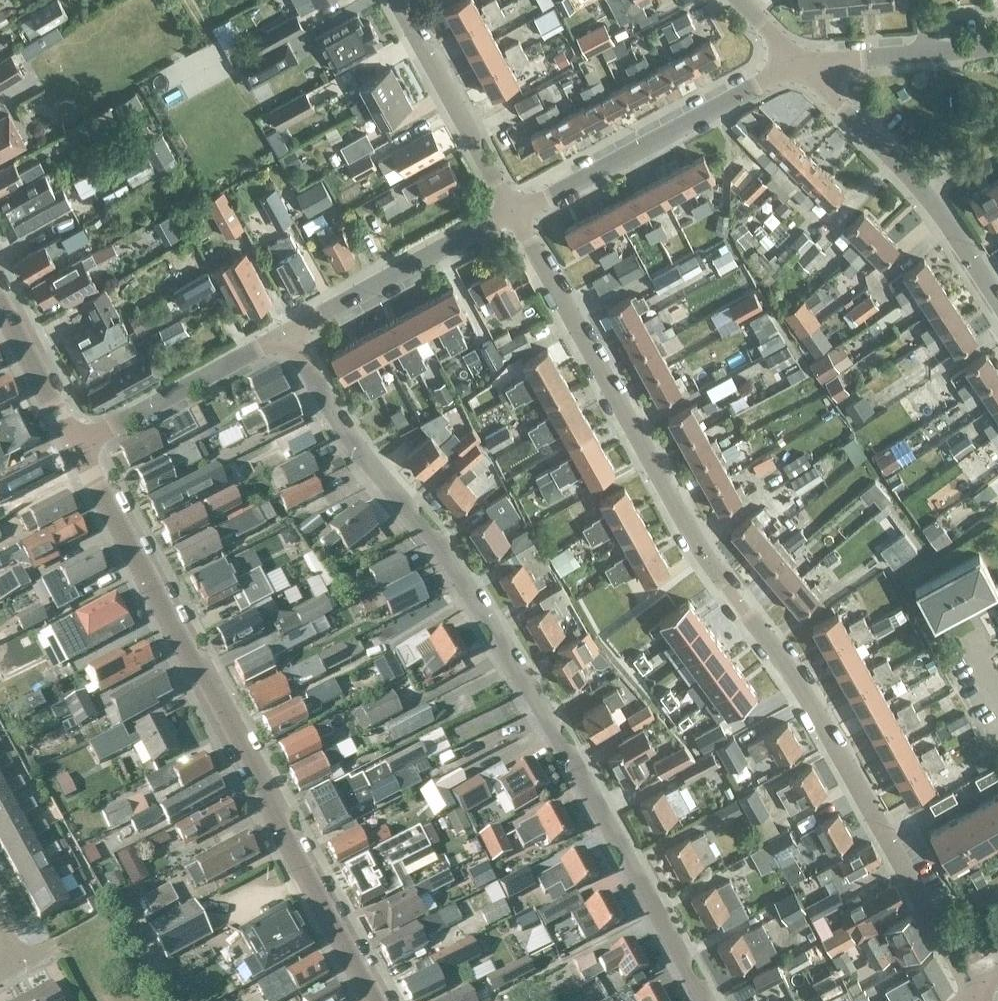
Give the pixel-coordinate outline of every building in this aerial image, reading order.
[(40,33),(67,17),(57,0),(55,0),(29,15),(40,33)] [(295,3),(300,12),(315,4),(323,0),(293,0),(295,3)] [(500,7),(496,0),(490,0),(481,5),(484,10),(480,12),(473,0),(461,0),(445,9),(457,31),(500,7)] [(542,9),(552,4),(550,0),(537,0),(542,9)] [(563,14),(575,7),(571,0),(556,0),(563,14)] [(639,0),(622,0),(633,21),(646,14),(639,0)] [(800,12),(823,9),(823,0),(799,0),(800,12)] [(823,9),(847,7),(846,0),(823,0),(823,9)] [(500,7),(457,31),(469,52),(494,38),(484,21),(489,19),(491,24),(505,16),(500,7)] [(564,26),(559,16),(554,7),(534,18),(545,37),(564,26)] [(9,21),(2,10),(0,11),(0,26),(9,21)] [(687,12),(670,21),(678,35),(694,27),(687,12)] [(259,54),(287,39),(304,30),(295,14),(250,39),(259,54)] [(372,41),(378,37),(369,21),(363,24),(357,14),(316,36),(335,70),(376,48),(372,41)] [(223,49),(234,43),(222,21),(212,27),(223,49)] [(576,37),(586,57),(614,42),(603,22),(576,37)] [(19,48),(25,58),(62,36),(56,26),(19,48)] [(689,33),(680,37),(698,70),(720,59),(710,40),(692,49),(690,45),(693,40),(689,33)] [(698,70),(680,37),(670,43),(674,49),(680,50),(682,54),(665,63),(675,82),(698,70)] [(503,56),(494,38),(469,52),(481,74),(524,50),(518,41),(505,48),(508,53),(503,56)] [(299,60),(287,39),(236,67),(248,88),(299,60)] [(623,40),(612,46),(601,52),(607,63),(629,51),(623,40)] [(644,56),(644,57),(637,44),(630,48),(637,61),(635,61),(653,94),(675,82),(665,63),(647,73),(645,69),(648,63),(644,56)] [(529,60),(524,50),(481,74),(493,96),(518,82),(508,64),(512,62),(515,67),(529,60)] [(563,50),(553,56),(559,67),(569,61),(563,50)] [(24,75),(11,54),(0,61),(0,89),(24,75)] [(638,78),(620,87),(630,106),(653,94),(635,61),(626,66),(629,73),(636,74),(638,78)] [(354,113),(401,87),(390,68),(360,85),(366,96),(350,105),(354,113)] [(600,80),(590,85),(608,118),(630,106),(620,87),(602,97),(600,93),(603,87),(600,80)] [(593,102),(576,111),(586,130),(608,118),(590,85),(581,90),(585,97),(591,98),(593,102)] [(411,106),(401,87),(354,113),(359,121),(375,112),(381,123),(411,106)] [(305,91),(268,111),(279,130),(315,110),(305,91)] [(521,117),(542,105),(535,91),(514,102),(521,117)] [(145,112),(135,93),(114,104),(124,122),(145,112)] [(59,103),(57,110),(61,116),(67,118),(73,114),(75,107),(71,102),(65,100),(59,103)] [(586,130),(576,111),(558,121),(556,116),(559,111),(555,104),(546,109),(563,142),(586,130)] [(563,142),(546,109),(536,114),(540,121),(547,121),(549,125),(531,135),(541,154),(563,142)] [(148,114),(137,120),(127,126),(137,144),(158,132),(148,114)] [(6,155),(8,159),(20,152),(18,149),(24,145),(8,115),(0,120),(0,158),(6,155)] [(739,117),(729,126),(740,138),(750,128),(739,117)] [(763,164),(790,138),(772,120),(757,135),(772,149),(768,153),(762,152),(756,157),(763,164)] [(279,156),(289,150),(276,129),(266,135),(279,156)] [(403,172),(442,151),(432,131),(392,152),(392,153),(378,161),(383,171),(398,163),(403,172)] [(348,161),(373,147),(365,133),(341,147),(348,161)] [(176,161),(174,158),(162,136),(141,148),(143,152),(121,164),(132,185),(176,161)] [(790,138),(763,164),(771,172),(777,167),(776,160),(779,157),(793,171),(808,156),(790,138)] [(295,150),(284,156),(290,168),(302,161),(295,150)] [(347,167),(354,180),(376,168),(369,154),(347,167)] [(703,155),(680,168),(692,189),(715,177),(703,155)] [(808,156),(793,171),(807,185),(804,189),(797,187),(792,193),(799,200),(826,174),(808,156)] [(44,170),(40,161),(19,172),(14,163),(0,171),(0,193),(44,170)] [(428,198),(459,181),(448,161),(417,177),(418,178),(402,187),(407,197),(423,189),(428,198)] [(95,164),(79,171),(89,193),(104,186),(95,164)] [(742,166),(730,180),(736,184),(747,171),(742,166)] [(680,168),(657,180),(668,201),(692,189),(680,168)] [(41,176),(17,189),(0,199),(0,220),(1,221),(52,193),(46,184),(53,180),(48,172),(41,176)] [(826,174),(799,200),(807,208),(812,203),(811,196),(815,193),(829,207),(844,192),(826,174)] [(738,193),(748,203),(766,185),(756,175),(738,193)] [(296,194),(307,216),(333,202),(321,180),(296,194)] [(668,201),(657,180),(634,192),(645,214),(668,201)] [(991,184),(970,195),(983,217),(983,216),(991,230),(997,226),(997,220),(993,211),(997,208),(997,196),(991,184)] [(52,193),(1,221),(11,239),(72,206),(62,188),(52,193)] [(267,211),(283,202),(278,192),(261,200),(267,211)] [(381,209),(396,201),(391,192),(376,200),(381,209)] [(645,214),(634,192),(611,205),(622,226),(645,214)] [(707,199),(699,203),(704,214),(712,210),(707,199)] [(792,209),(784,201),(777,208),(785,216),(792,209)] [(704,214),(699,203),(691,207),(696,218),(704,214)] [(225,236),(244,227),(232,204),(214,214),(225,236)] [(622,226),(611,205),(588,217),(599,238),(622,226)] [(725,233),(728,213),(718,212),(715,231),(725,233)] [(850,259),(880,229),(864,212),(846,229),(859,243),(856,246),(850,244),(842,252),(850,259)] [(599,238),(588,217),(565,229),(576,251),(599,238)] [(741,220),(730,230),(736,237),(747,227),(741,220)] [(84,223),(59,237),(18,260),(28,279),(55,264),(51,256),(67,247),(68,248),(91,235),(84,223)] [(336,266),(354,255),(342,232),(336,236),(329,223),(317,229),(324,242),(323,243),(336,266)] [(653,228),(658,238),(666,234),(661,223),(653,228)] [(759,223),(753,229),(761,237),(767,231),(759,223)] [(736,237),(745,248),(757,238),(747,227),(736,237)] [(658,238),(653,228),(645,232),(650,243),(658,238)] [(897,246),(880,229),(850,259),(858,267),(865,259),(864,253),(866,250),(880,263),(897,246)] [(804,231),(786,249),(778,257),(787,267),(797,258),(808,270),(826,252),(804,231)] [(739,252),(729,232),(711,241),(721,261),(739,252)] [(314,278),(298,248),(290,235),(282,239),(281,238),(268,245),(276,260),(273,262),(289,291),(296,287),(314,278)] [(764,247),(757,238),(745,248),(749,253),(753,257),(754,256),(764,247)] [(111,243),(81,259),(80,258),(35,284),(34,285),(37,290),(34,291),(40,301),(42,300),(44,304),(64,293),(69,303),(97,288),(86,268),(96,263),(97,265),(117,253),(111,243)] [(607,252),(613,263),(621,258),(615,248),(607,252)] [(180,257),(188,271),(203,263),(195,249),(180,257)] [(225,263),(212,270),(233,308),(244,302),(249,312),(271,301),(245,252),(225,263)] [(613,263),(607,252),(599,256),(605,267),(613,263)] [(766,283),(772,278),(754,256),(753,257),(749,253),(743,257),(766,283)] [(652,280),(659,292),(706,266),(700,254),(695,257),(695,256),(652,280)] [(901,302),(937,279),(924,259),(903,273),(913,288),(910,290),(904,288),(895,293),(901,302)] [(838,264),(824,280),(838,292),(852,276),(838,264)] [(480,278),(467,286),(478,305),(491,297),(500,315),(521,303),(511,284),(512,284),(501,266),(480,278)] [(600,294),(621,283),(614,270),(593,282),(600,294)] [(208,273),(172,293),(181,307),(216,287),(208,273)] [(949,299),(937,279),(901,302),(907,311),(916,306),(916,299),(919,297),(929,312),(949,299)] [(128,333),(123,325),(104,288),(86,298),(99,322),(65,340),(77,362),(111,343),(110,343),(128,333)] [(432,299),(459,348),(467,344),(461,334),(463,333),(455,319),(466,312),(453,288),(432,299)] [(815,291),(804,299),(812,311),(824,303),(815,291)] [(620,332),(643,319),(636,308),(641,305),(635,294),(607,309),(620,332)] [(755,294),(730,307),(738,320),(762,307),(755,294)] [(154,302),(151,296),(143,300),(146,306),(154,302)] [(857,323),(878,307),(870,296),(848,312),(857,323)] [(171,316),(162,298),(148,305),(150,309),(130,319),(137,333),(171,316)] [(459,348),(432,299),(412,310),(426,335),(436,329),(444,343),(445,342),(451,353),(459,348)] [(783,314),(799,336),(820,322),(804,299),(783,314)] [(949,299),(929,312),(939,327),(935,329),(929,327),(920,332),(926,341),(962,318),(949,299)] [(882,327),(901,314),(895,305),(876,319),(882,327)] [(687,334),(720,320),(714,306),(681,320),(687,334)] [(426,335),(412,310),(392,321),(419,370),(427,366),(421,356),(433,349),(425,335),(426,335)] [(962,318),(926,341),(932,350),(941,345),(941,338),(944,336),(954,351),(975,338),(962,318)] [(158,331),(166,346),(188,333),(180,319),(158,331)] [(643,319),(620,332),(633,355),(660,339),(654,329),(649,331),(643,319)] [(392,321),(371,332),(385,357),(396,351),(404,365),(405,364),(411,374),(419,370),(392,321)] [(385,357),(371,332),(351,343),(378,392),(387,388),(381,377),(382,377),(374,362),(385,357)] [(506,357),(531,344),(524,332),(500,345),(506,357)] [(785,343),(779,332),(757,343),(764,354),(785,343)] [(128,333),(110,343),(111,343),(77,362),(86,378),(137,350),(128,333)] [(660,339),(633,355),(645,378),(668,365),(661,353),(666,350),(660,339)] [(504,362),(491,340),(478,347),(491,370),(504,362)] [(768,354),(777,370),(798,357),(789,342),(768,354)] [(378,392),(351,343),(331,354),(344,379),(356,373),(364,387),(365,386),(370,396),(378,392)] [(839,344),(827,352),(839,370),(851,362),(839,344)] [(474,347),(461,353),(466,363),(479,357),(474,347)] [(509,396),(558,369),(547,348),(523,362),(529,373),(515,381),(515,383),(505,388),(509,396)] [(130,362),(132,367),(112,378),(112,377),(88,390),(97,407),(121,394),(143,382),(142,380),(159,370),(149,352),(130,362)] [(810,364),(822,382),(839,370),(827,352),(810,364)] [(997,374),(997,372),(985,354),(965,368),(975,383),(972,385),(966,383),(958,389),(963,397),(997,374)] [(668,365),(645,378),(658,401),(681,388),(686,385),(679,374),(674,377),(668,365)] [(247,383),(255,398),(283,382),(275,367),(247,383)] [(558,369),(509,396),(514,404),(524,399),(525,400),(539,392),(545,403),(570,389),(558,369)] [(849,392),(837,374),(824,382),(837,401),(849,392)] [(963,397),(970,406),(978,401),(978,394),(981,392),(992,406),(997,402),(997,374),(963,397)] [(19,401),(9,381),(0,386),(0,411),(19,401)] [(455,385),(461,395),(471,390),(468,383),(462,381),(455,385)] [(442,383),(432,388),(441,404),(450,398),(442,383)] [(570,389),(545,403),(551,414),(537,422),(538,423),(528,429),(532,436),(581,409),(570,389)] [(859,397),(845,407),(855,422),(870,412),(859,397)] [(712,399),(702,404),(707,412),(718,406),(714,398),(712,399)] [(292,399),(260,415),(270,436),(302,420),(292,399)] [(202,403),(194,407),(204,425),(211,421),(202,403)] [(680,441),(703,429),(697,417),(702,414),(696,403),(691,406),(668,418),(680,441)] [(592,429),(581,409),(532,436),(536,444),(546,439),(547,440),(562,432),(568,443),(592,429)] [(420,424),(430,435),(406,456),(423,475),(448,453),(439,444),(453,432),(444,423),(449,419),(442,411),(420,424)] [(875,413),(862,421),(877,445),(890,436),(875,413)] [(40,443),(26,416),(7,426),(5,423),(0,426),(0,463),(40,443)] [(188,416),(177,422),(120,450),(131,469),(162,453),(157,442),(164,439),(169,449),(198,434),(188,416)] [(992,421),(984,427),(990,436),(997,430),(997,424),(992,421)] [(484,438),(492,452),(514,439),(507,425),(484,438)] [(463,452),(476,441),(480,437),(472,428),(454,443),(463,452)] [(592,429),(568,443),(573,454),(559,462),(560,463),(550,469),(554,477),(603,450),(592,429)] [(703,429),(680,441),(693,464),(721,449),(715,438),(710,441),(703,429)] [(990,436),(996,445),(997,443),(997,430),(990,436)] [(732,442),(727,431),(717,436),(722,447),(732,442)] [(897,438),(909,453),(917,447),(906,432),(897,438)] [(948,447),(956,459),(975,446),(967,434),(948,447)] [(310,437),(288,449),(294,461),(317,449),(310,437)] [(335,437),(321,439),(326,465),(340,462),(335,437)] [(463,470),(458,474),(456,472),(436,490),(456,512),(476,495),(465,482),(476,473),(469,465),(484,451),(476,441),(455,460),(463,470)] [(203,449),(196,452),(193,447),(137,475),(142,485),(141,488),(144,493),(147,494),(148,497),(176,483),(170,473),(184,466),(188,473),(202,465),(202,464),(209,460),(203,449)] [(901,463),(891,448),(875,458),(885,473),(901,463)] [(727,460),(721,449),(693,464),(706,487),(729,474),(722,462),(727,460)] [(615,470),(603,450),(554,477),(559,485),(569,479),(569,480),(584,472),(590,484),(615,470)] [(783,467),(790,478),(811,465),(804,453),(785,465),(783,467)] [(516,464),(521,476),(543,466),(538,454),(516,464)] [(279,471),(289,490),(318,475),(309,456),(279,471)] [(752,467),(757,475),(775,465),(769,456),(752,467)] [(997,467),(997,457),(981,467),(986,475),(997,467)] [(56,476),(47,458),(0,481),(0,494),(5,504),(28,492),(28,490),(56,476)] [(814,464),(793,478),(789,480),(798,493),(822,477),(814,464)] [(217,469),(149,503),(159,522),(191,507),(190,505),(196,502),(197,503),(227,488),(217,469)] [(550,469),(535,477),(540,485),(554,477),(550,469)] [(729,474),(706,487),(719,510),(741,497),(746,494),(740,483),(735,486),(729,474)] [(899,474),(888,481),(894,490),(904,483),(899,474)] [(867,503),(883,490),(875,480),(859,493),(867,503)] [(323,496),(316,482),(281,500),(288,514),(323,496)] [(586,535),(635,508),(624,487),(600,501),(606,512),(592,520),(592,522),(582,527),(586,535)] [(242,510),(233,492),(163,528),(173,548),(208,530),(204,521),(210,518),(213,525),(242,510)] [(507,512),(515,507),(506,493),(486,507),(492,517),(471,531),(487,556),(509,541),(500,528),(512,520),(507,512)] [(40,533),(76,515),(67,497),(31,515),(32,516),(22,521),(28,533),(37,528),(40,533)] [(349,552),(378,530),(359,507),(331,529),(334,534),(322,544),(329,553),(342,543),(349,552)] [(635,508),(586,535),(591,543),(601,538),(602,539),(616,531),(622,542),(647,528),(635,508)] [(762,508),(756,513),(755,512),(751,516),(731,532),(748,552),(768,536),(759,525),(770,516),(762,508)] [(229,525),(175,553),(186,573),(222,554),(218,546),(235,537),(238,541),(266,526),(258,510),(229,525)] [(298,531),(306,541),(324,526),(316,517),(298,531)] [(922,528),(937,550),(952,539),(936,517),(922,528)] [(0,558),(0,565),(2,568),(13,562),(14,564),(32,568),(35,573),(63,559),(59,552),(87,538),(78,519),(47,534),(47,533),(22,545),(21,546),(24,553),(21,554),(18,548),(0,558)] [(647,528),(622,542),(628,552),(614,560),(615,562),(604,567),(609,576),(658,548),(647,528)] [(785,541),(786,542),(783,543),(789,551),(791,549),(791,550),(806,538),(800,529),(785,541)] [(297,542),(292,532),(281,537),(286,548),(297,542)] [(892,567),(916,549),(903,532),(879,549),(892,567)] [(768,536),(748,552),(765,572),(789,552),(781,542),(777,546),(768,536)] [(516,552),(522,562),(499,575),(515,601),(538,588),(532,577),(551,566),(543,554),(535,540),(516,552)] [(580,563),(569,545),(549,557),(561,575),(580,563)] [(669,569),(658,548),(609,576),(613,583),(624,578),(624,579),(638,571),(645,582),(669,569)] [(797,561),(789,552),(765,572),(782,592),(802,576),(793,565),(797,561)] [(822,560),(829,569),(840,561),(833,552),(822,560)] [(74,591),(106,574),(95,554),(42,582),(58,613),(80,602),(74,591)] [(934,623),(997,589),(979,554),(915,588),(934,623)] [(304,561),(314,580),(325,574),(312,556),(304,561)] [(369,572),(379,593),(411,577),(401,557),(369,572)] [(239,562),(228,567),(226,564),(191,582),(199,597),(201,601),(236,583),(247,578),(239,562)] [(24,571),(0,583),(0,600),(2,604),(32,588),(24,571)] [(236,583),(201,601),(207,613),(233,600),(241,615),(273,598),(274,599),(279,596),(289,591),(280,573),(264,581),(260,572),(248,579),(247,578),(236,583)] [(332,572),(319,578),(325,591),(338,584),(332,572)] [(810,586),(802,576),(782,592),(799,613),(818,596),(823,592),(814,582),(810,586)] [(429,603),(416,577),(380,595),(393,621),(429,603)] [(539,600),(544,609),(526,620),(542,646),(565,632),(556,618),(569,610),(564,602),(570,599),(562,585),(539,600)] [(59,627),(51,631),(60,648),(69,664),(99,648),(135,630),(117,596),(74,619),(59,627)] [(688,600),(659,621),(673,639),(701,618),(688,600)] [(325,602),(297,616),(303,629),(332,614),(325,602)] [(273,605),(218,634),(228,653),(264,635),(260,627),(279,617),(273,605)] [(17,620),(25,634),(47,622),(39,608),(17,620)] [(824,649),(867,625),(862,615),(849,623),(852,628),(847,630),(838,613),(812,627),(824,649)] [(701,618),(673,639),(687,658),(715,637),(701,618)] [(867,625),(824,649),(836,670),(862,656),(852,639),(856,637),(859,642),(873,634),(867,625)] [(311,629),(280,645),(235,668),(245,687),(275,671),(271,663),(316,639),(311,629)] [(424,636),(395,654),(408,675),(424,665),(433,680),(447,672),(446,670),(468,656),(452,630),(429,644),(424,636)] [(598,649),(595,644),(587,631),(565,644),(571,652),(552,664),(566,687),(585,676),(577,662),(598,649)] [(715,637),(687,658),(700,677),(729,656),(715,637)] [(153,664),(144,647),(121,659),(118,654),(89,669),(102,694),(141,673),(140,671),(153,664)] [(342,647),(304,666),(249,694),(259,714),(290,698),(285,690),(294,685),(294,686),(302,689),(326,677),(325,674),(349,662),(342,647)] [(637,666),(647,658),(643,652),(632,659),(637,666)] [(729,656),(700,677),(714,695),(742,674),(729,656)] [(862,656),(836,670),(848,692),(891,668),(886,658),(872,666),(875,671),(871,673),(862,656)] [(647,658),(637,666),(642,672),(652,665),(647,658)] [(891,668),(848,692),(861,713),(886,699),(876,682),(880,680),(883,685),(897,677),(891,668)] [(742,674),(714,695),(728,714),(756,693),(742,674)] [(112,701),(124,725),(140,716),(138,713),(171,696),(160,675),(112,701)] [(307,697),(309,703),(300,708),(298,704),(263,721),(273,741),(308,723),(306,719),(321,712),(319,709),(341,698),(334,684),(307,697)] [(610,708),(624,700),(616,688),(602,696),(605,701),(583,714),(596,736),(619,723),(610,708)] [(664,703),(674,695),(669,689),(659,696),(664,703)] [(72,717),(92,706),(85,694),(65,704),(66,706),(72,717)] [(359,711),(360,713),(355,715),(364,734),(370,731),(371,732),(403,717),(392,695),(359,711)] [(674,695),(664,703),(669,709),(679,702),(674,695)] [(895,716),(886,699),(861,713),(873,735),(916,711),(910,701),(897,709),(899,714),(895,716)] [(635,727),(654,716),(647,704),(628,716),(635,727)] [(66,706),(52,713),(58,724),(72,717),(66,706)] [(92,706),(72,717),(78,729),(98,719),(92,706)] [(385,728),(394,746),(435,726),(426,708),(385,728)] [(916,711),(873,735),(885,757),(910,742),(900,725),(904,723),(907,728),(921,720),(916,711)] [(683,727),(692,720),(688,713),(678,721),(683,727)] [(970,725),(964,713),(935,729),(942,741),(970,725)] [(104,738),(89,746),(99,766),(114,758),(142,744),(153,766),(180,752),(173,739),(176,737),(171,726),(168,728),(163,719),(136,733),(138,736),(129,741),(123,728),(103,737),(104,738)] [(427,731),(436,752),(458,743),(449,722),(427,731)] [(764,737),(751,744),(757,755),(770,747),(778,762),(802,748),(787,722),(764,735),(764,737)] [(719,723),(695,737),(704,752),(728,739),(719,723)] [(317,745),(334,736),(328,724),(280,749),(284,756),(283,759),(286,765),(289,766),(290,769),(321,753),(317,745)] [(642,757),(656,749),(643,726),(617,741),(622,750),(608,758),(623,785),(649,770),(642,757)] [(347,740),(353,754),(364,749),(359,735),(347,740)] [(730,770),(747,761),(734,736),(716,746),(730,770)] [(694,756),(702,752),(696,742),(688,746),(694,756)] [(910,742),(885,757),(897,778),(940,754),(934,744),(921,752),(923,757),(919,759),(910,742)] [(694,759),(686,749),(683,745),(653,762),(661,777),(694,759)] [(353,760),(346,747),(337,751),(331,753),(320,759),(320,758),(290,773),(300,793),(330,778),(327,772),(342,765),(342,766),(344,765),(343,764),(353,760)] [(335,788),(306,803),(314,820),(343,805),(357,797),(368,793),(393,780),(413,769),(426,763),(428,762),(421,747),(386,765),(387,767),(362,780),(350,786),(348,781),(335,789),(335,788)] [(945,763),(940,754),(897,778),(909,800),(934,786),(924,768),(928,766),(931,771),(945,763)] [(688,781),(714,766),(709,756),(682,770),(688,781)] [(183,790),(213,774),(204,757),(179,771),(176,765),(146,781),(153,794),(178,781),(183,790)] [(13,767),(9,758),(0,763),(0,774),(13,767)] [(549,788),(534,762),(511,775),(512,778),(491,790),(497,799),(504,795),(516,814),(537,802),(533,797),(549,788)] [(426,763),(413,769),(418,778),(431,771),(426,763)] [(997,777),(997,767),(997,765),(975,778),(980,787),(997,777)] [(787,808),(790,812),(803,805),(826,792),(811,766),(788,779),(789,781),(776,788),(780,794),(787,808)] [(429,790),(435,801),(428,805),(436,819),(456,809),(449,794),(465,786),(459,774),(429,790)] [(66,800),(77,794),(67,775),(56,781),(66,800)] [(0,779),(0,800),(9,795),(10,797),(26,789),(21,780),(5,789),(0,779)] [(216,780),(161,810),(170,828),(226,798),(216,780)] [(343,805),(314,820),(323,837),(352,822),(348,814),(362,806),(373,801),(376,807),(400,794),(393,780),(368,793),(357,797),(343,805)] [(479,781),(453,796),(462,811),(488,796),(479,781)] [(677,784),(664,791),(663,789),(640,802),(654,829),(677,816),(677,815),(690,808),(677,784)] [(133,793),(138,808),(154,802),(149,787),(133,793)] [(754,788),(740,796),(754,820),(768,812),(754,788)] [(934,812),(957,800),(952,791),(929,803),(934,812)] [(997,841),(997,793),(929,832),(950,868),(997,841)] [(0,800),(0,828),(21,817),(22,820),(38,811),(33,802),(17,811),(10,797),(9,795),(0,800)] [(714,826),(742,810),(736,799),(708,815),(714,826)] [(185,849),(209,835),(238,820),(229,803),(200,819),(199,816),(175,830),(185,849)] [(127,804),(103,815),(109,830),(134,818),(127,804)] [(524,850),(547,838),(551,847),(575,834),(560,807),(536,820),(537,821),(519,830),(520,832),(516,834),(524,850)] [(131,823),(137,834),(162,820),(156,810),(147,814),(135,821),(131,823)] [(829,852),(852,839),(837,812),(814,826),(815,828),(802,835),(808,845),(821,838),(829,852)] [(447,820),(456,839),(471,832),(461,813),(447,820)] [(0,828),(0,847),(4,855),(33,839),(34,842),(50,833),(45,824),(29,833),(22,820),(21,817),(0,828)] [(512,854),(499,827),(479,837),(492,864),(512,854)] [(788,827),(768,838),(767,838),(776,855),(781,853),(779,848),(795,839),(788,827)] [(339,867),(391,840),(385,829),(369,837),(365,829),(358,832),(355,828),(344,833),(347,838),(329,847),(339,867)] [(397,842),(340,870),(361,909),(387,896),(388,898),(402,891),(400,886),(411,880),(410,878),(403,865),(431,851),(420,830),(397,842)] [(703,862),(716,855),(703,832),(690,839),(689,837),(665,850),(680,876),(703,863),(703,862)] [(166,835),(150,843),(154,851),(170,844),(166,835)] [(259,858),(247,835),(196,862),(196,864),(185,870),(196,890),(207,884),(208,885),(259,858)] [(126,843),(135,881),(153,876),(143,838),(126,843)] [(42,855),(34,842),(33,839),(4,855),(16,877),(45,861),(46,864),(62,855),(61,854),(61,853),(57,846),(42,855)] [(65,842),(57,846),(61,853),(61,854),(69,849),(65,842)] [(779,863),(773,853),(768,842),(750,852),(761,873),(779,863)] [(839,860),(816,872),(815,873),(821,883),(831,877),(840,892),(853,884),(849,876),(880,859),(871,842),(839,860)] [(561,864),(562,867),(537,881),(545,896),(561,887),(566,896),(575,891),(576,891),(599,878),(584,851),(561,864)] [(805,875),(795,858),(781,866),(790,883),(805,875)] [(45,861),(16,877),(29,899),(57,883),(59,886),(74,877),(69,869),(54,877),(46,864),(45,861)] [(468,875),(477,893),(497,884),(488,865),(468,875)] [(979,867),(969,873),(977,887),(987,881),(979,867)] [(526,871),(500,885),(509,901),(535,887),(526,871)] [(116,893),(128,886),(120,873),(108,880),(116,893)] [(395,901),(364,917),(374,934),(388,926),(392,935),(398,932),(426,917),(418,902),(428,896),(429,898),(454,885),(448,874),(413,892),(395,901)] [(715,884),(691,897),(706,923),(717,917),(724,929),(749,916),(742,903),(729,879),(716,886),(715,884)] [(57,883),(29,899),(41,922),(68,907),(69,909),(86,899),(81,891),(66,899),(59,886),(57,883)] [(846,902),(849,907),(841,912),(857,942),(878,930),(871,917),(903,900),(894,883),(862,901),(858,895),(846,902)] [(154,917),(179,904),(170,887),(145,900),(154,917)] [(843,903),(836,889),(805,905),(812,919),(823,913),(843,903)] [(794,890),(774,901),(786,922),(806,911),(794,890)] [(609,896),(585,909),(571,916),(586,943),(623,923),(609,896)] [(96,899),(88,903),(94,913),(102,909),(96,899)] [(502,903),(481,914),(489,929),(510,918),(502,903)] [(212,937),(195,904),(150,928),(167,961),(212,937)] [(425,942),(462,921),(456,910),(455,907),(432,920),(431,919),(416,927),(381,946),(392,967),(428,947),(425,942)] [(253,983),(312,950),(288,908),(241,935),(255,959),(243,966),(253,983)] [(812,919),(831,955),(856,942),(845,923),(832,930),(823,913),(812,919)] [(522,932),(539,924),(534,914),(517,923),(522,932)] [(871,959),(921,931),(912,915),(884,930),(889,939),(885,941),(884,940),(866,950),(871,959)] [(761,923),(742,934),(741,932),(717,945),(732,971),(754,959),(757,964),(777,953),(761,923)] [(921,931),(871,959),(875,968),(894,957),(894,956),(897,954),(902,963),(930,948),(921,931)] [(420,977),(403,986),(411,1000),(423,1000),(445,990),(439,977),(455,969),(456,971),(467,965),(468,966),(481,960),(472,941),(430,962),(430,961),(416,969),(420,977)] [(611,957),(599,964),(596,966),(589,954),(573,963),(585,986),(595,980),(605,975),(618,968),(625,982),(632,978),(641,973),(649,969),(634,943),(611,956),(611,957)] [(792,970),(811,959),(805,949),(786,960),(792,970)] [(856,967),(845,949),(832,956),(842,975),(856,967)] [(890,998),(942,969),(933,953),(905,968),(910,976),(885,990),(890,998)] [(256,989),(263,1000),(286,1000),(328,977),(317,958),(287,975),(285,972),(256,989)] [(528,961),(502,974),(487,982),(493,994),(535,973),(528,961)] [(760,989),(783,977),(777,965),(753,977),(760,989)] [(890,998),(885,1000),(905,1000),(919,993),(923,1000),(951,986),(942,969),(890,998)] [(641,973),(632,978),(637,988),(646,983),(641,973)] [(853,999),(839,973),(814,986),(822,1000),(849,1000),(853,999)] [(858,980),(848,986),(853,995),(863,989),(858,980)] [(51,985),(26,999),(28,1000),(60,1000),(51,985)] [(334,987),(309,1000),(342,1000),(334,987)] [(659,988),(636,1000),(666,1000),(659,988)] [(853,995),(856,1000),(867,1000),(869,1000),(863,989),(853,995)] [(447,1000),(474,1000),(469,992),(451,1000),(450,999),(447,1000)]
